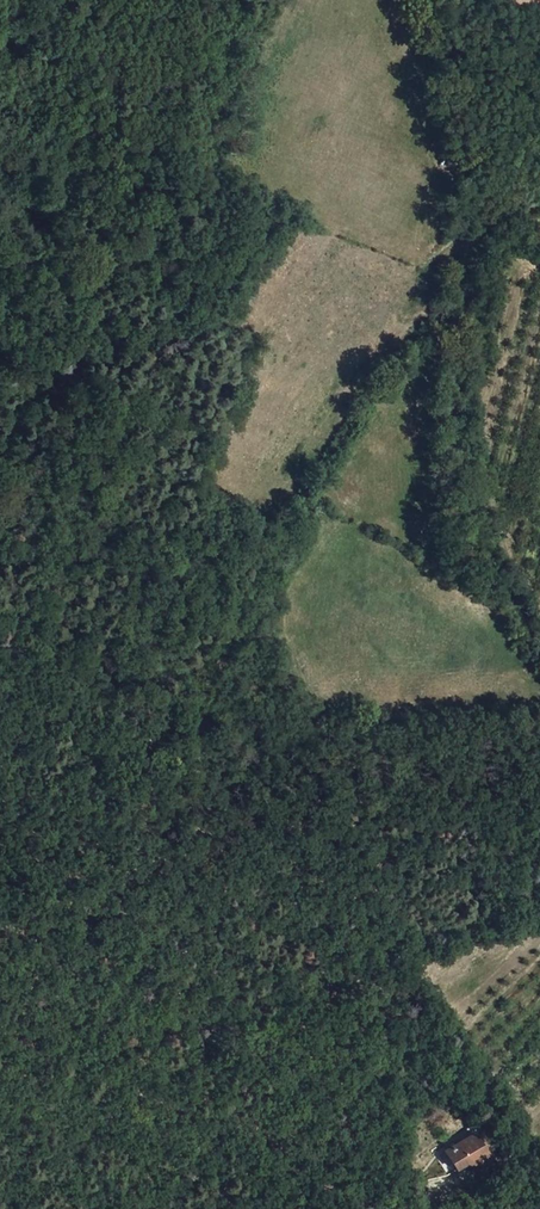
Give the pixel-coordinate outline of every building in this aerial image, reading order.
[(484,1130),(457,1152),(470,1170),(479,1163),(487,1173),(503,1161),(496,1152),(499,1150),(484,1130)]
